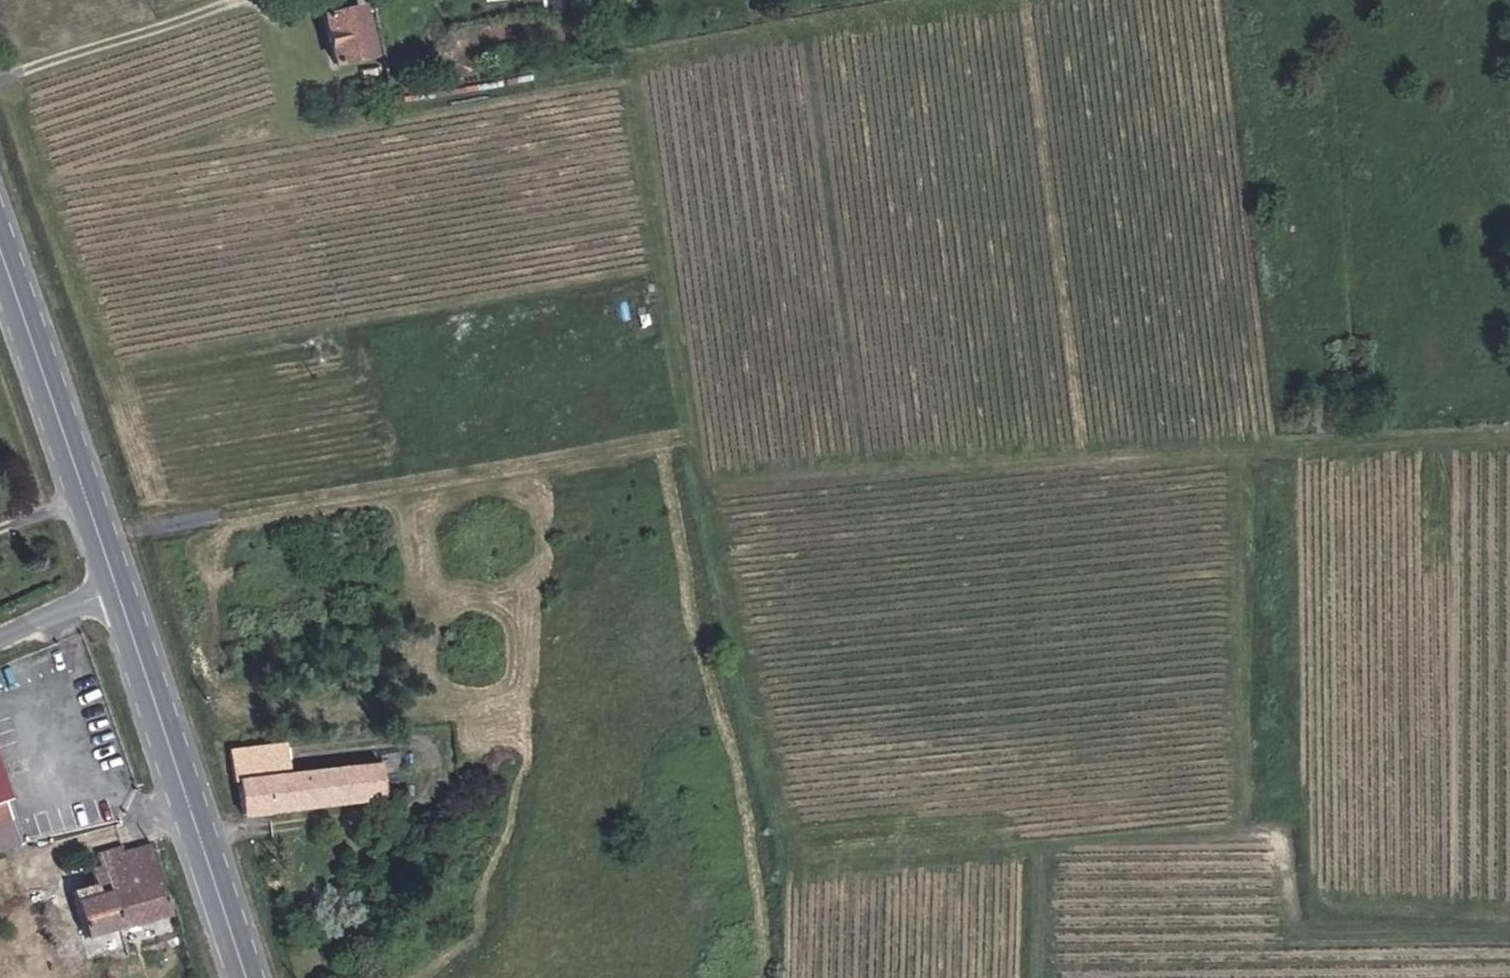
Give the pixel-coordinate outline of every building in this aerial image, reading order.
[(353,1),(362,49),(404,41),(396,0),(357,0),(353,1)] [(286,744),(222,750),(230,821),(384,801),(379,764),(287,774),(286,744)] [(115,855),(113,847),(87,855),(91,868),(86,870),(90,886),(65,894),(79,940),(164,913),(143,846),(115,855)]
